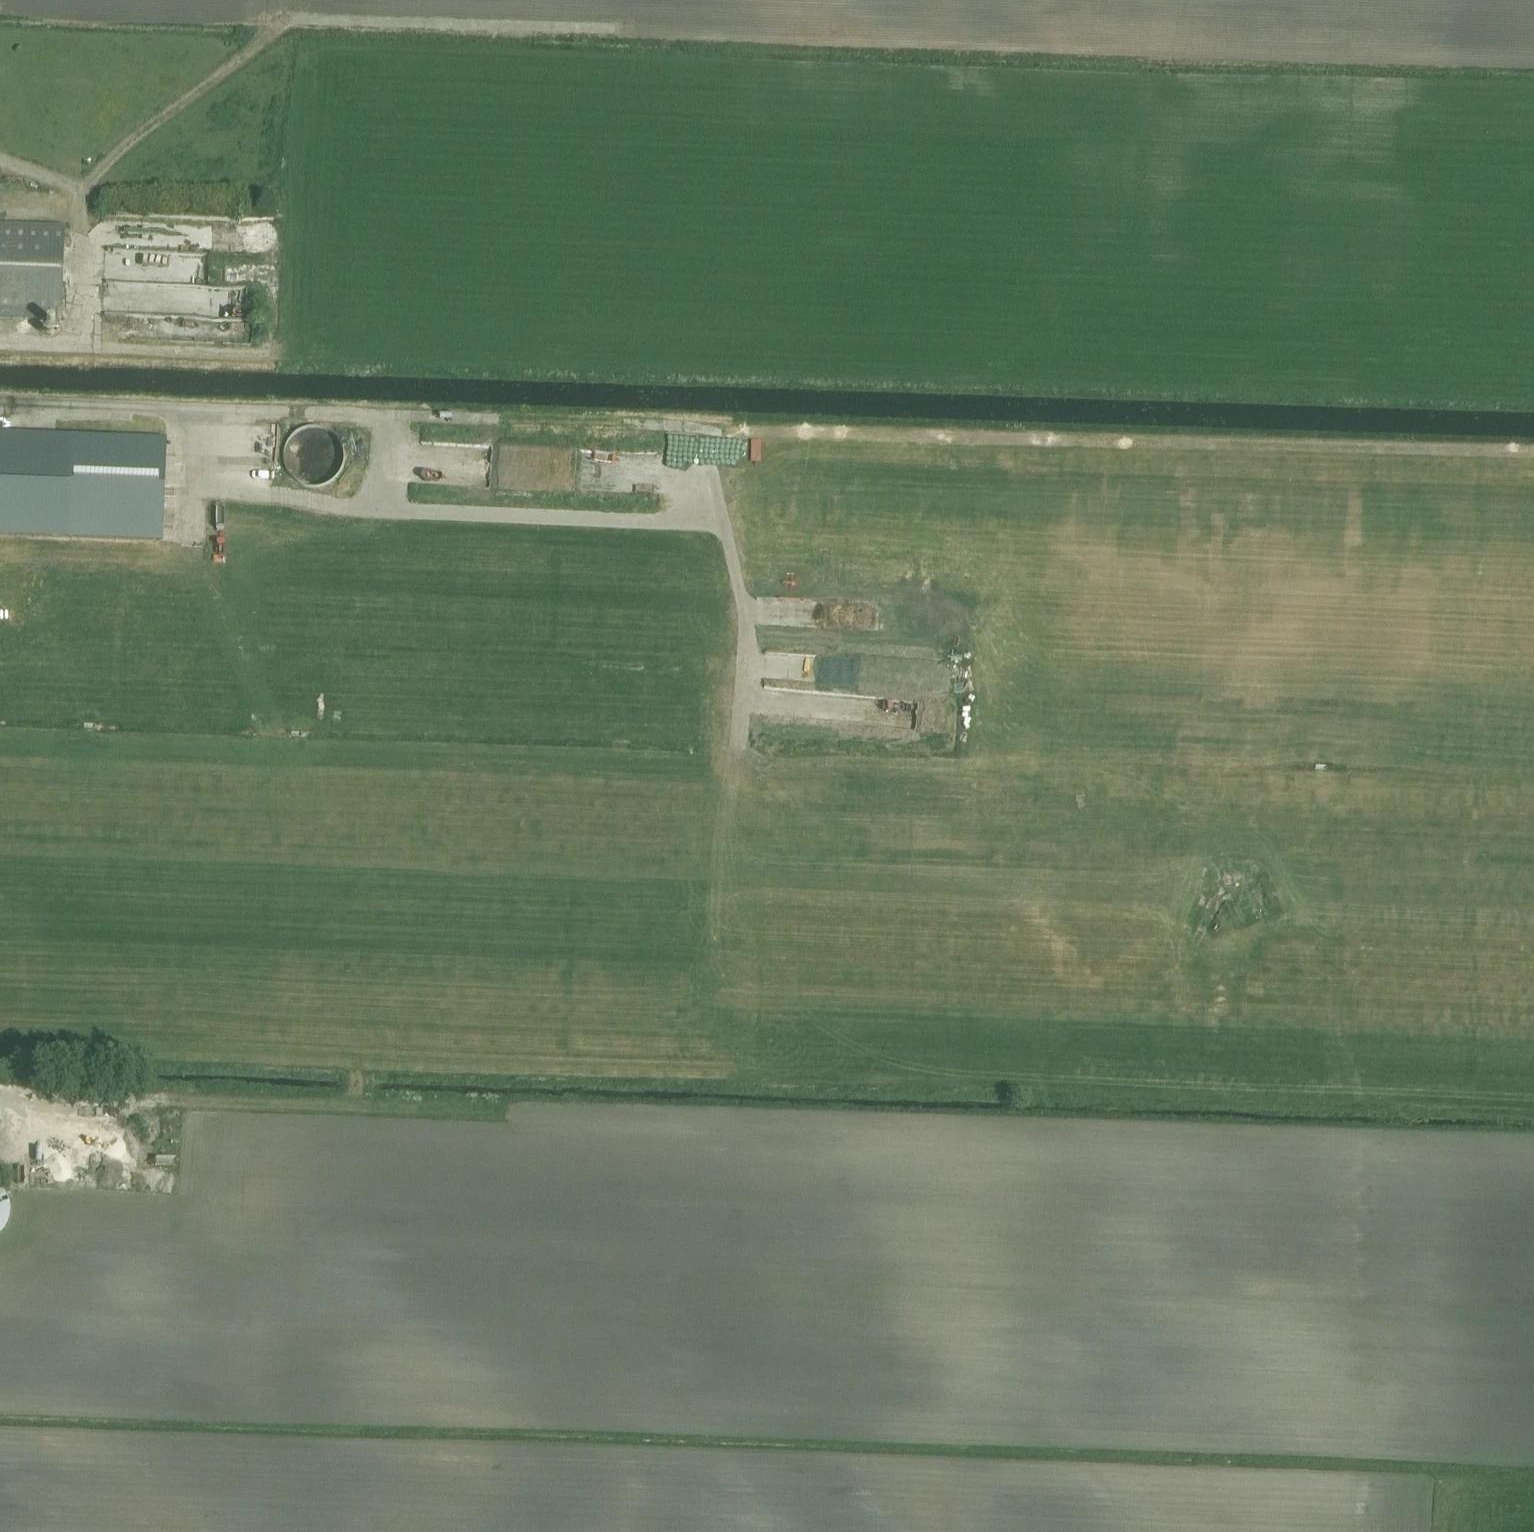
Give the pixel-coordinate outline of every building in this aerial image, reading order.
[(61,320),(64,227),(0,225),(0,318),(61,320)] [(218,245),(218,226),(175,225),(175,235),(174,235),(173,243),(181,243),(181,235),(194,235),(194,245),(218,245)] [(109,232),(110,250),(127,249),(126,231),(109,232)] [(143,253),(143,286),(212,286),(213,254),(143,253)] [(285,450),(284,455),(284,460),(285,465),(287,471),(290,476),(294,480),(299,483),(303,485),(309,487),(314,487),(320,487),(325,485),(330,482),(334,479),(338,475),(340,471),(342,467),(344,463),(344,458),(344,454),(343,449),(342,445),(339,441),(336,437),(334,435),(330,432),(326,430),(322,428),(317,428),(312,427),(307,428),(301,430),(297,432),(293,436),(290,440),(287,445),(285,450)] [(161,541),(165,438),(0,432),(0,535),(161,541)] [(31,1176),(55,1177),(55,1158),(31,1157),(31,1176)] [(10,1212),(9,1200),(4,1190),(0,1187),(0,1231),(7,1223),(10,1212)]
